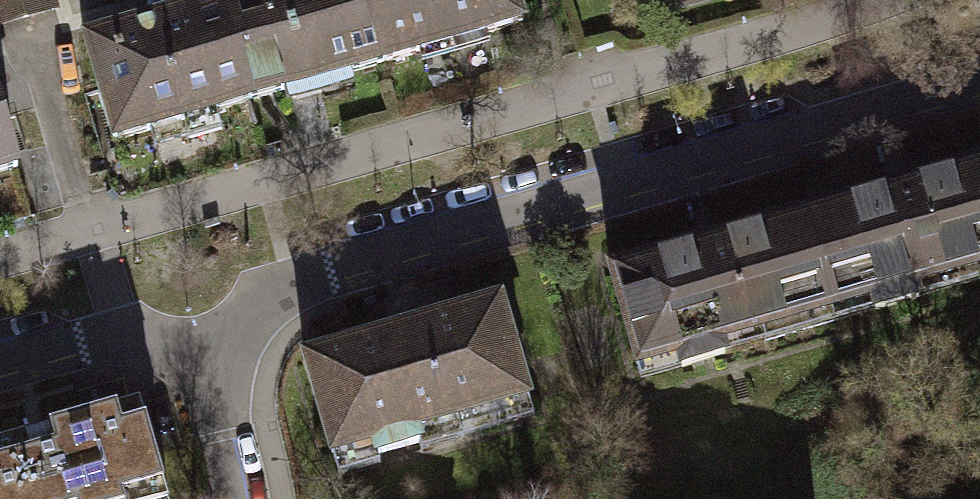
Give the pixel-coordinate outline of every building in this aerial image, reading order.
[(21,0),(0,0),(0,24),(26,17),(21,0)] [(52,0),(21,0),(26,17),(55,9),(52,0)] [(227,0),(220,0),(84,39),(113,140),(250,101),(235,51),(242,49),(227,0)] [(373,0),(227,0),(242,49),(235,51),(250,101),(384,62),(369,12),(376,10),(373,0)] [(517,0),(373,0),(376,10),(369,12),(384,62),(523,22),(517,0)] [(0,107),(0,174),(18,169),(0,107)] [(805,213),(833,310),(872,299),(875,310),(918,298),(914,287),(979,268),(979,162),(805,213)] [(722,342),(833,310),(805,213),(610,269),(638,366),(679,355),(682,366),(726,353),(722,342)] [(500,301),(305,358),(332,454),(372,443),(375,455),(419,442),(416,430),(528,398),(500,301)] [(140,404),(0,444),(0,498),(167,498),(140,404)]
